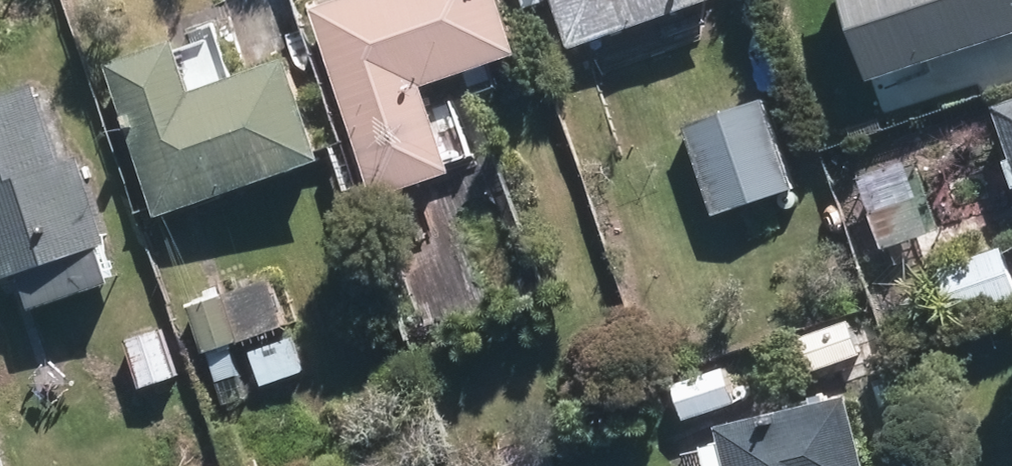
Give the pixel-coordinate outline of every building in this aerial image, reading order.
[(318,18),(372,184),(439,162),(413,83),(504,53),(487,0),(373,0),(318,18)] [(572,43),(699,0),(557,0),(572,43)] [(873,75),(1011,28),(1011,0),(847,0),(873,75)] [(170,59),(113,77),(153,204),(304,157),(278,74),(184,103),(170,59)] [(0,112),(0,271),(93,242),(70,171),(50,177),(26,103),(0,112)] [(756,106),(687,130),(716,212),(785,188),(756,106)] [(996,118),(1011,165),(1011,112),(996,118)] [(910,202),(870,215),(881,247),(921,233),(910,202)] [(932,281),(946,322),(1011,299),(1011,298),(999,258),(932,281)] [(266,285),(226,299),(240,339),(279,325),(266,285)] [(231,341),(217,300),(188,310),(202,351),(231,341)] [(158,332),(129,342),(143,383),(172,373),(158,332)] [(287,343),(250,356),(259,384),(297,371),(287,343)] [(227,351),(207,357),(215,381),(235,374),(227,351)] [(725,373),(674,390),(685,421),(736,404),(725,373)] [(718,434),(726,465),(853,465),(838,404),(718,434)]
